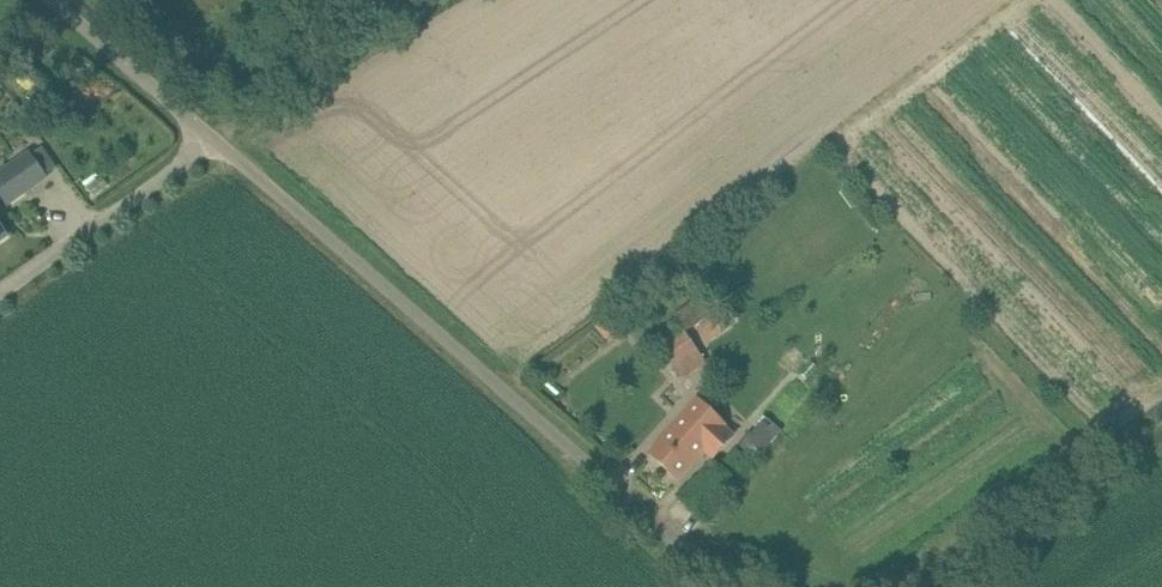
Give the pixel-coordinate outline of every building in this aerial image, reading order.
[(27,150),(0,170),(0,193),(8,205),(46,177),(27,150)] [(709,290),(674,314),(686,331),(721,308),(709,290)] [(722,311),(697,327),(707,341),(731,325),(722,311)] [(696,348),(685,331),(662,346),(673,363),(696,348)] [(714,459),(731,441),(734,438),(723,428),(725,426),(700,402),(651,454),(676,478),(704,449),(714,459)] [(756,459),(781,430),(766,417),(741,446),(756,459)]
